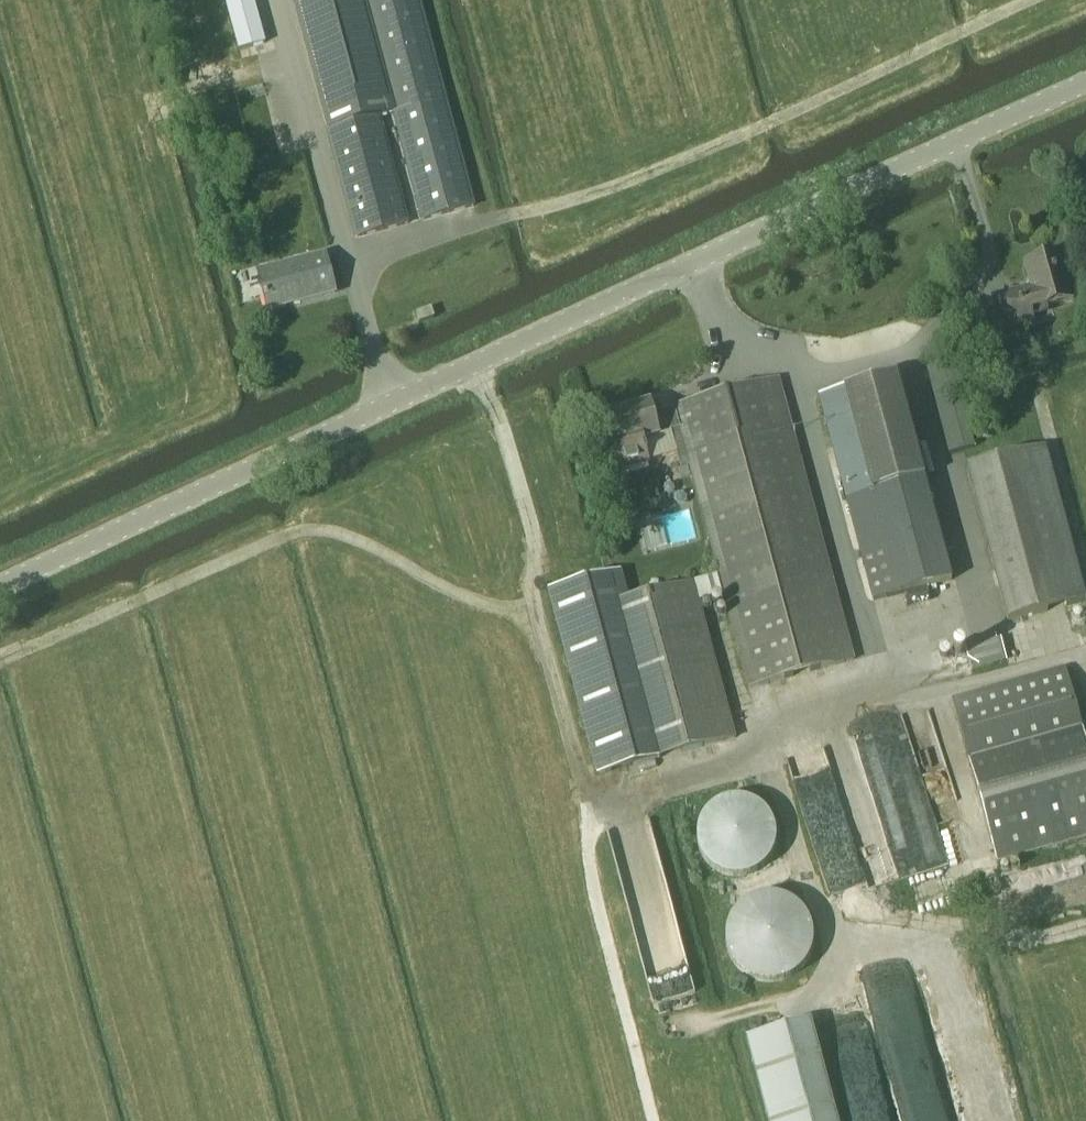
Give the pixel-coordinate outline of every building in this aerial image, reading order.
[(239,56),(267,48),(253,0),(223,0),(239,56)] [(326,131),(381,116),(391,114),(395,113),(365,0),(291,0),(326,131)] [(391,114),(396,133),(397,133),(420,222),(476,207),(447,101),(420,0),(365,0),(395,113),(391,114)] [(381,116),(326,131),(354,239),(409,225),(381,116)] [(1030,311),(1074,299),(1062,254),(1024,264),(1029,281),(1023,291),(993,298),(1001,330),(1033,322),(1030,311)] [(325,255),(258,272),(268,311),(334,293),(325,255)] [(431,308),(416,313),(420,323),(434,318),(431,308)] [(874,601),(951,580),(896,376),(819,397),(874,601)] [(679,430),(717,576),(723,596),(748,690),(855,662),(779,378),(674,406),(675,409),(652,415),(650,404),(602,417),(611,449),(613,449),(618,470),(648,462),(645,452),(647,451),(646,446),(644,447),(642,441),(660,436),(659,435),(679,430)] [(965,469),(1007,623),(1085,602),(1085,597),(1046,448),(965,469)] [(597,776),(660,760),(737,740),(699,601),(723,596),(717,576),(694,582),(629,599),(622,573),(611,576),(548,592),(597,776)] [(996,864),(1085,839),(1085,741),(1065,668),(951,700),(996,864)]
